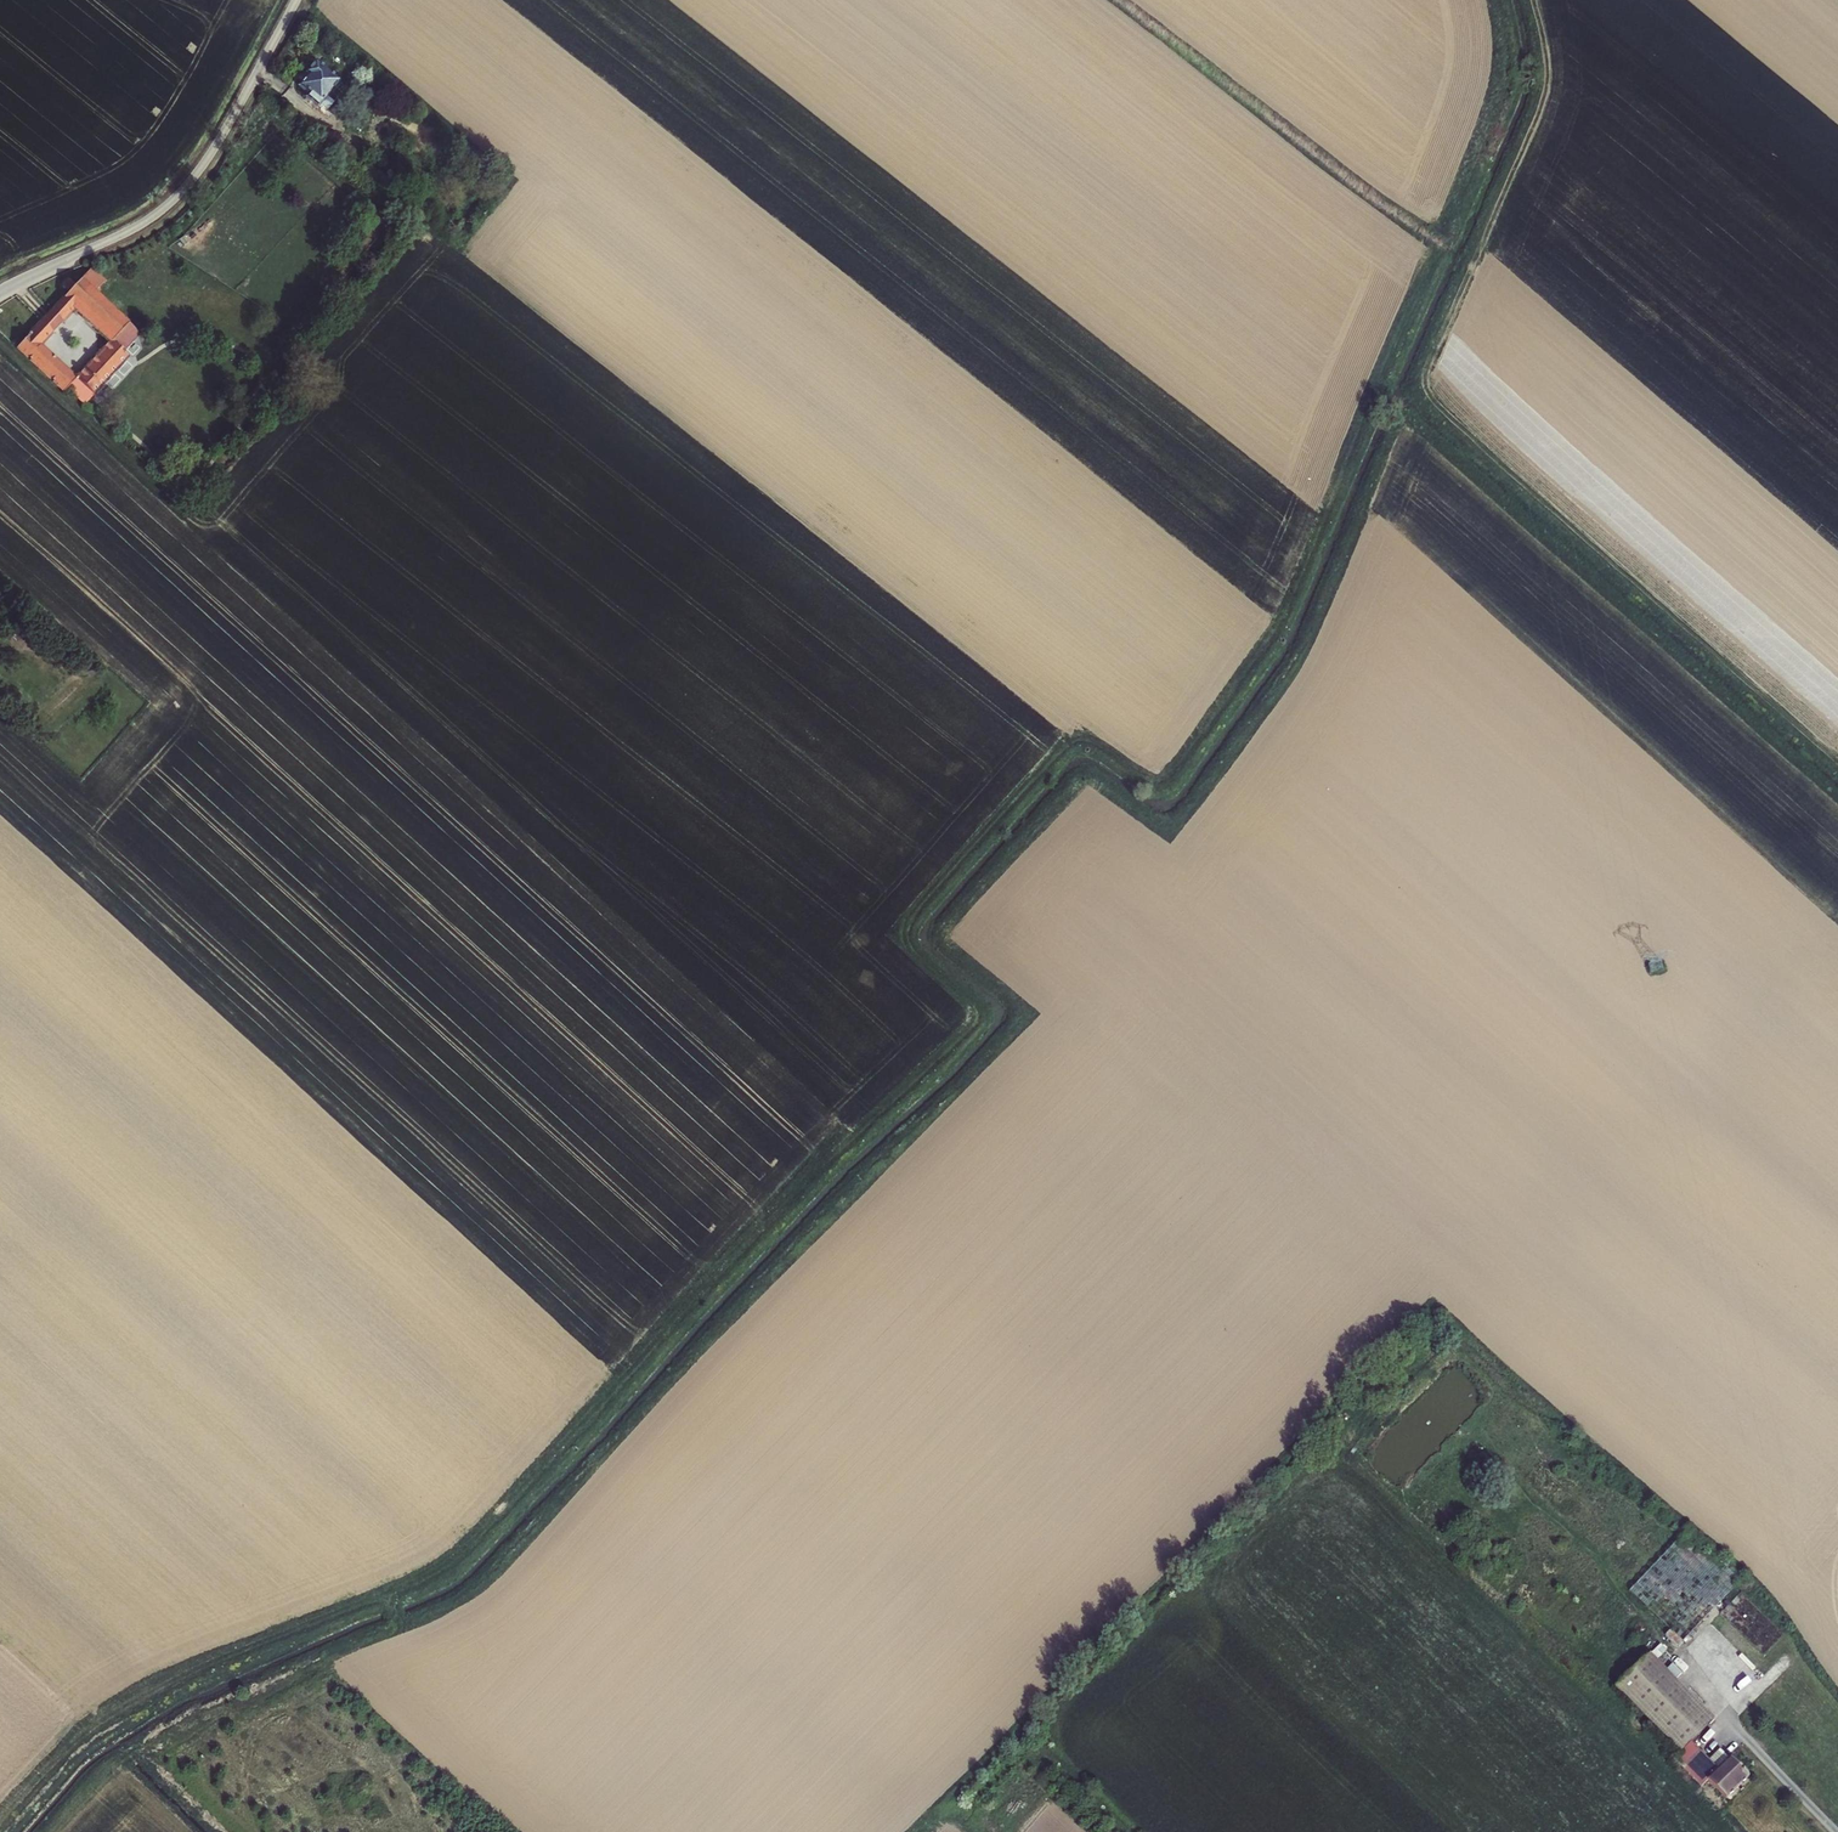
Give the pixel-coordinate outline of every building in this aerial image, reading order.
[(339,82),(305,55),(284,80),(318,108),(339,82)] [(133,361),(149,344),(120,318),(121,316),(97,294),(107,283),(90,269),(74,286),(67,279),(60,286),(67,293),(16,348),(66,392),(70,388),(88,403),(130,358),(133,361)] [(1741,1579),(1688,1528),(1628,1592),(1681,1642),(1741,1579)] [(1616,1688),(1641,1713),(1672,1679),(1648,1655),(1616,1688)] [(1641,1713),(1682,1754),(1691,1743),(1713,1720),(1672,1679),(1641,1713)] [(1750,1776),(1730,1757),(1718,1770),(1691,1743),(1682,1754),(1675,1761),(1702,1787),(1709,1781),(1727,1799),(1750,1776)]
